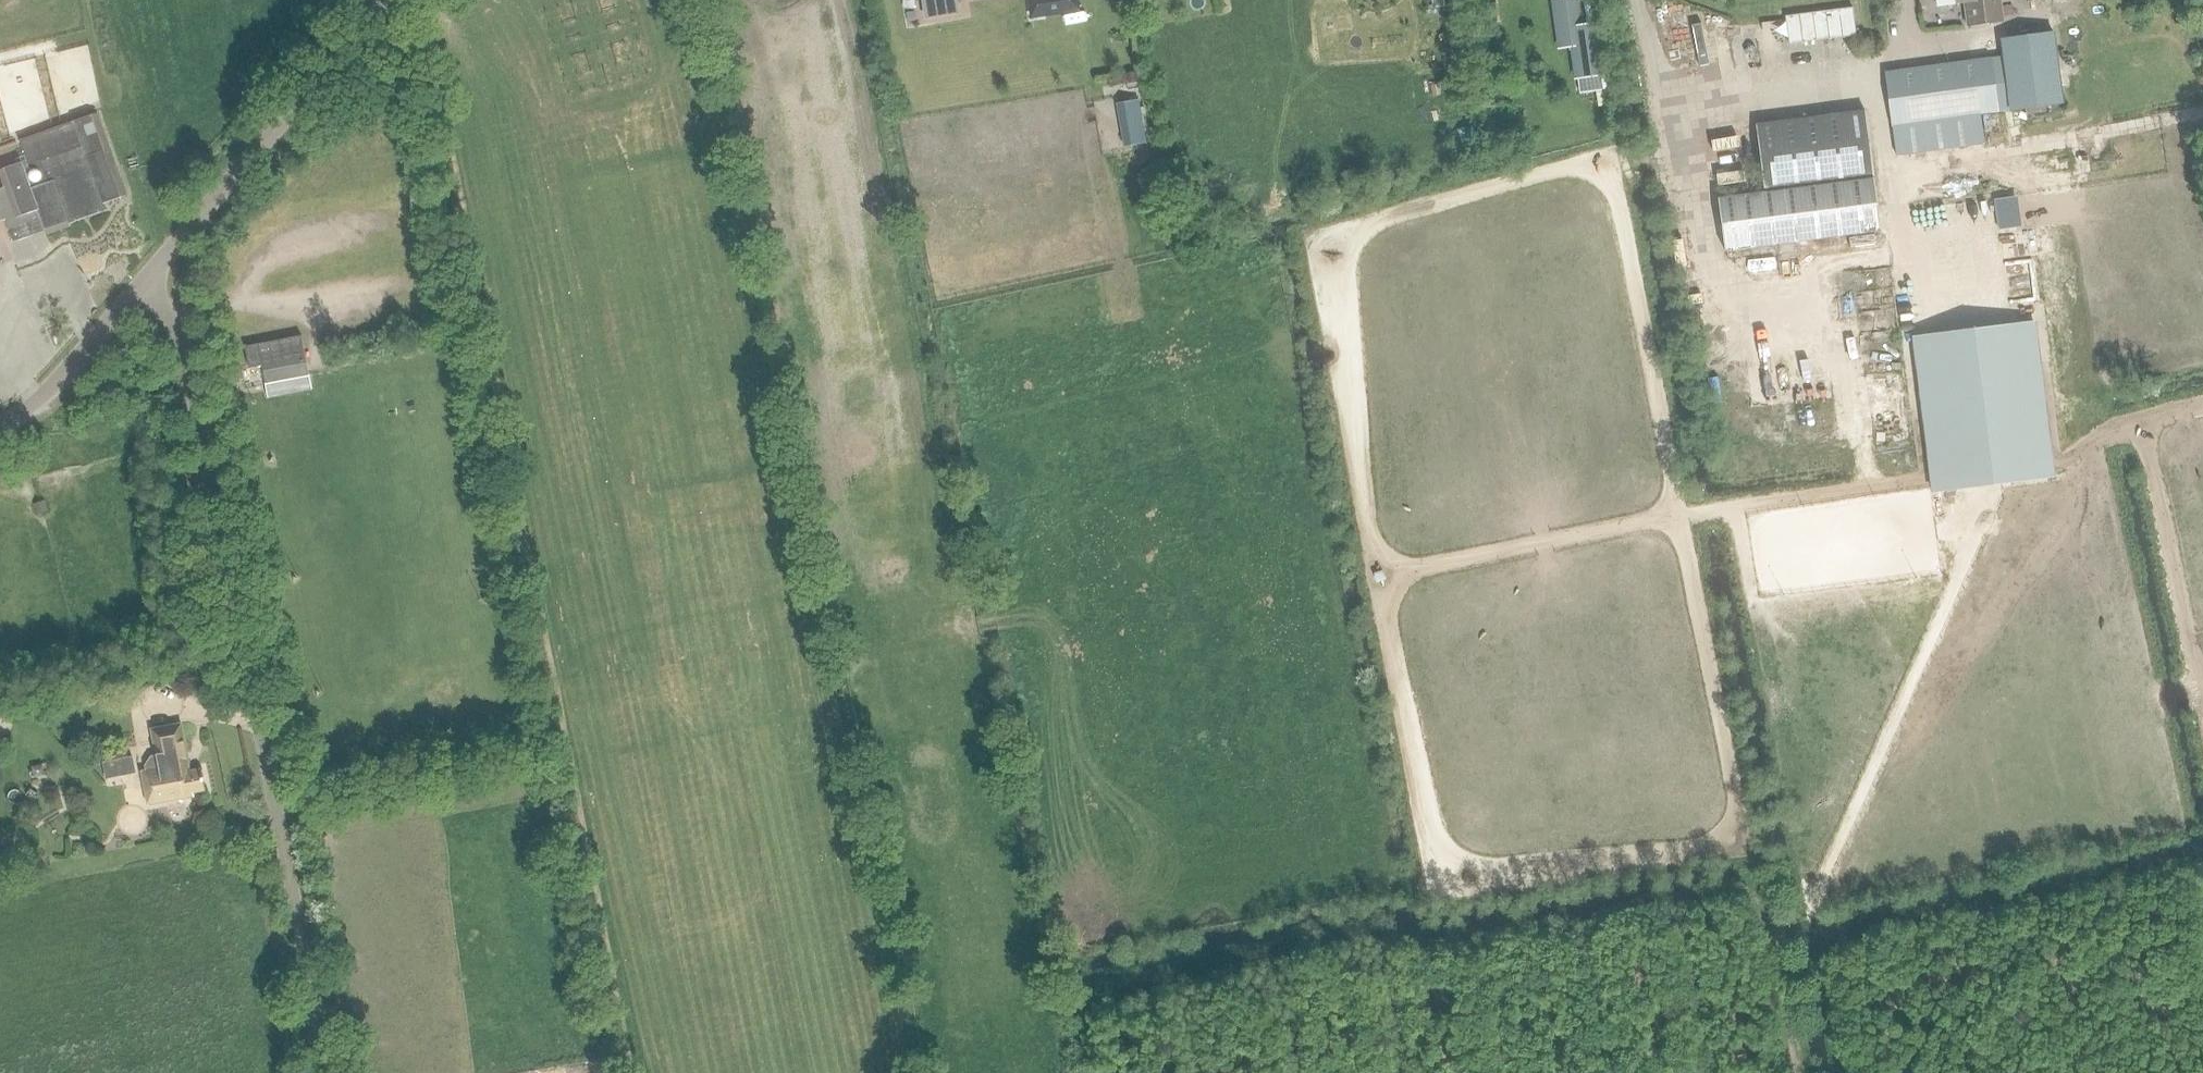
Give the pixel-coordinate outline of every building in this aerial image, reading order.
[(928,15),(956,11),(954,0),(926,0),(928,15)] [(1032,17),(1079,10),(1077,0),(1029,0),(1032,17)] [(1435,9),(1453,7),(1452,0),(1434,0),(1435,9)] [(1560,47),(1572,45),(1576,78),(1605,74),(1598,23),(1581,26),(1577,0),(1559,0),(1554,1),(1560,47)] [(1955,4),(1964,3),(1966,26),(2002,22),(2000,0),(1955,0),(1955,4)] [(1789,44),(1856,35),(1853,7),(1785,16),(1789,44)] [(1456,37),(1452,29),(1439,35),(1444,44),(1456,37)] [(2014,56),(2000,58),(2008,116),(2035,112),(2038,133),(2068,129),(2054,32),(2012,37),(2014,56)] [(1884,74),(1891,126),(1895,156),(1983,144),(1979,114),(1998,111),(1991,59),(1884,74)] [(1120,118),(1127,117),(1132,145),(1146,143),(1139,100),(1117,104),(1120,118)] [(1755,124),(1763,192),(1716,198),(1723,250),(1879,230),(1864,111),(1755,124)] [(21,140),(20,141),(28,165),(30,164),(54,232),(70,226),(69,223),(107,210),(105,203),(126,195),(97,113),(21,140)] [(0,221),(7,219),(11,227),(9,228),(14,242),(45,231),(47,235),(54,232),(30,164),(28,165),(24,167),(22,162),(0,170),(0,173),(5,187),(0,189),(0,221)] [(2017,195),(1994,198),(1998,229),(2021,225),(2021,222),(2017,195)] [(1933,207),(1933,224),(1949,225),(1950,208),(1933,207)] [(307,364),(302,337),(246,348),(250,369),(263,367),(266,384),(309,376),(307,364)] [(147,770),(142,771),(149,804),(194,796),(193,792),(206,790),(202,769),(187,772),(186,764),(190,763),(182,723),(152,729),(157,756),(152,757),(147,765),(147,770)] [(134,753),(103,761),(107,779),(139,771),(134,753)]
